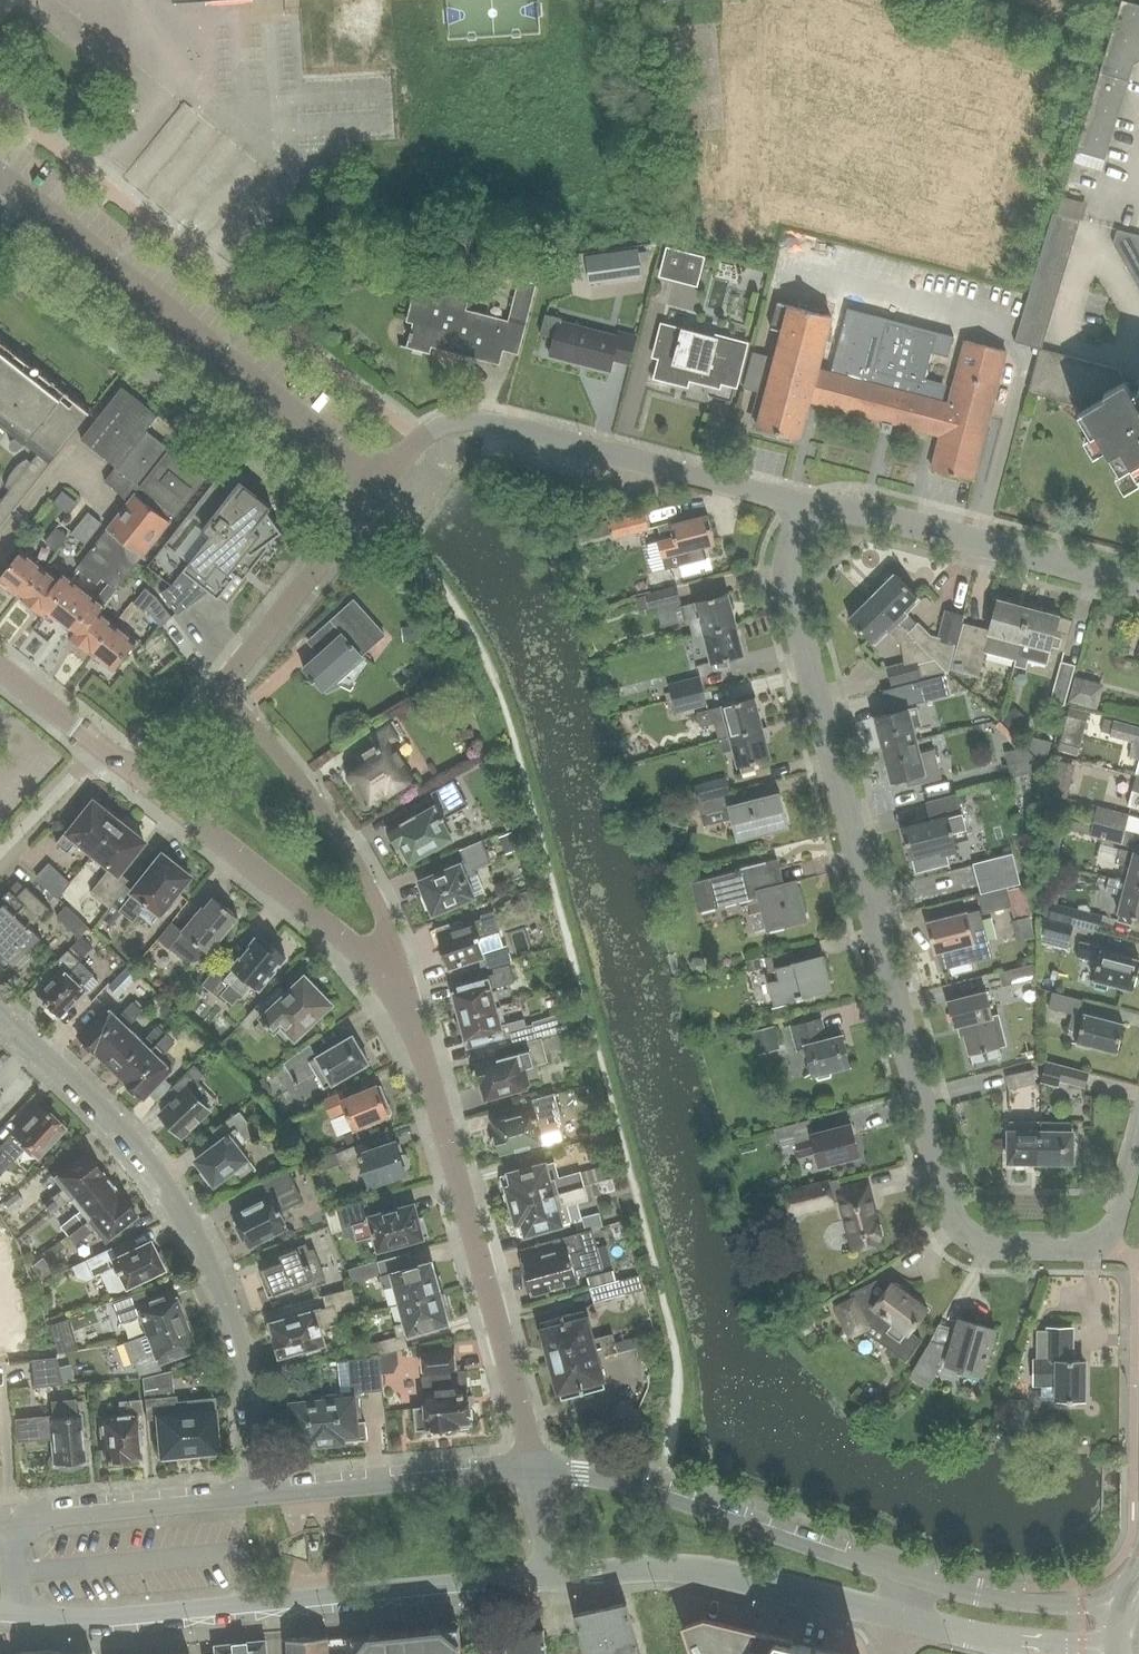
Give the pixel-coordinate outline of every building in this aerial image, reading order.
[(1121,0),(1078,150),(1107,159),(1134,63),(1138,61),(1138,5),(1121,0)] [(1050,226),(1076,234),(1080,221),(1054,213),(1050,226)] [(1072,247),(1076,234),(1050,226),(1046,239),(1072,247)] [(1118,229),(1115,244),(1121,255),(1138,245),(1138,235),(1118,229)] [(1069,260),(1072,247),(1046,239),(1042,252),(1069,260)] [(1121,255),(1128,267),(1138,260),(1138,245),(1121,255)] [(699,288),(706,257),(666,248),(659,278),(699,288)] [(638,249),(586,256),(589,276),(590,283),(606,280),(641,275),(638,249)] [(1065,272),(1069,260),(1042,252),(1038,265),(1065,272)] [(527,326),(544,260),(469,268),(519,282),(509,322),(527,326)] [(1128,267),(1135,278),(1138,275),(1138,260),(1128,267)] [(1061,285),(1065,272),(1038,265),(1035,278),(1061,285)] [(1058,298),(1061,285),(1035,278),(1031,291),(1058,298)] [(409,321),(418,323),(414,342),(409,341),(407,349),(431,355),(433,346),(499,363),(509,323),(465,311),(471,291),(452,286),(450,293),(418,285),(409,321)] [(1054,311),(1058,298),(1031,291),(1027,304),(1054,311)] [(822,405),(831,373),(819,370),(833,318),(778,303),(772,329),(783,332),(776,359),(754,353),(745,389),(760,393),(752,423),(801,436),(810,402),(822,405)] [(1050,324),(1054,311),(1027,304),(1023,317),(1050,324)] [(846,313),(831,373),(850,378),(853,379),(871,384),(875,367),(886,324),(846,313)] [(601,333),(561,323),(562,320),(546,316),(542,335),(555,338),(551,356),(610,370),(613,360),(630,364),(634,337),(602,329),(601,333)] [(1046,337),(1050,324),(1023,317),(1019,330),(1046,337)] [(850,378),(831,373),(822,405),(909,427),(917,396),(943,402),(948,384),(924,378),(931,352),(944,355),(948,339),(886,324),(875,367),(871,384),(853,379),(850,378)] [(736,385),(746,345),(669,326),(660,364),(667,366),(663,380),(677,383),(679,377),(720,387),(721,382),(736,385)] [(1043,349),(1046,337),(1019,330),(1015,343),(1041,350),(1043,349)] [(917,396),(909,427),(942,436),(933,470),(973,480),(1007,352),(966,341),(950,404),(943,402),(917,396)] [(51,464),(90,414),(0,342),(0,422),(27,444),(39,454),(32,462),(28,459),(22,462),(17,467),(14,471),(10,476),(7,481),(5,487),(10,490),(3,499),(0,497),(0,527),(51,464)] [(1126,382),(1119,370),(1043,349),(1041,350),(1029,392),(1080,406),(1120,474),(1132,467),(1138,478),(1138,477),(1138,405),(1126,382)] [(178,516),(207,478),(147,431),(159,416),(123,388),(82,440),(117,468),(106,482),(131,502),(95,547),(114,562),(111,566),(127,578),(170,523),(169,522),(176,514),(178,516)] [(172,586),(188,608),(211,592),(219,598),(238,574),(234,571),(249,552),(253,555),(283,532),(269,513),(273,508),(258,496),(261,491),(228,465),(166,544),(190,563),(172,586)] [(101,527),(87,516),(71,537),(85,548),(101,527)] [(612,525),(616,539),(650,530),(646,516),(612,525)] [(716,543),(709,516),(659,529),(670,570),(705,560),(702,547),(716,543)] [(611,534),(608,521),(590,526),(593,538),(611,534)] [(55,554),(67,539),(58,532),(46,546),(55,554)] [(102,577),(111,566),(114,562),(95,547),(87,557),(102,569),(93,579),(98,583),(103,578),(102,577)] [(22,598),(44,570),(22,553),(0,581),(22,598)] [(83,572),(93,579),(102,569),(87,557),(79,568),(83,572)] [(127,578),(111,566),(102,577),(103,578),(109,583),(110,583),(117,589),(118,589),(127,578)] [(50,609),(72,580),(66,575),(60,582),(44,570),(22,598),(45,616),(50,609)] [(950,671),(951,671),(964,615),(947,611),(940,639),(931,637),(919,624),(917,625),(904,611),(918,597),(896,575),(874,597),(950,671)] [(72,632),(97,600),(96,599),(72,580),(50,609),(45,616),(47,612),(72,632)] [(109,583),(96,599),(97,600),(105,605),(117,589),(110,583),(109,583)] [(178,615),(188,608),(172,586),(162,593),(178,615)] [(648,609),(648,610),(680,602),(676,586),(644,594),(644,595),(634,598),(638,612),(648,609)] [(146,588),(135,602),(146,611),(148,609),(162,625),(172,617),(156,597),(146,588)] [(692,636),(705,633),(736,625),(728,595),(681,607),(685,621),(689,621),(692,636)] [(922,678),(950,671),(874,597),(850,620),(872,642),(887,628),(901,643),(904,663),(887,667),(889,677),(892,687),(922,679),(922,678)] [(115,624),(99,612),(106,606),(105,605),(97,600),(72,632),(69,635),(92,653),(115,624)] [(319,655),(305,668),(328,693),(331,696),(341,687),(338,683),(388,638),(354,600),(342,611),(319,631),(331,645),(319,655)] [(1017,661),(1030,609),(999,601),(991,631),(964,624),(952,670),(979,677),(986,653),(1017,661)] [(1064,652),(1073,620),(1030,609),(1017,661),(1015,665),(1026,668),(1028,659),(1046,664),(1050,649),(1064,652)] [(115,624),(92,653),(115,671),(137,642),(115,624)] [(420,625),(406,627),(408,641),(422,639),(420,625)] [(712,663),(714,662),(716,670),(729,666),(727,659),(744,655),(736,625),(705,633),(712,663)] [(1064,706),(1075,665),(1061,662),(1050,702),(1064,706)] [(700,674),(668,682),(672,698),(704,690),(700,674)] [(938,677),(911,684),(915,697),(942,690),(938,677)] [(1098,710),(1105,685),(1076,677),(1069,702),(1098,710)] [(704,690),(672,698),(675,711),(707,702),(704,690)] [(719,739),(762,728),(755,699),(697,714),(701,728),(715,724),(719,739)] [(884,747),(916,739),(913,729),(923,727),(918,708),(909,711),(908,709),(876,716),(884,747)] [(1088,714),(1069,709),(1058,750),(1077,755),(1088,714)] [(1011,711),(1002,721),(1013,731),(1022,722),(1011,711)] [(1104,719),(1101,733),(1110,735),(1109,736),(1133,742),(1129,757),(1138,760),(1138,729),(1104,719)] [(351,769),(375,809),(393,798),(392,795),(414,782),(404,765),(405,764),(398,750),(396,752),(391,744),(400,739),(390,722),(368,735),(374,746),(363,753),(367,759),(351,769)] [(762,728),(719,739),(722,753),(735,750),(739,766),(741,765),(743,772),(755,769),(753,762),(770,758),(762,728)] [(1018,749),(1027,747),(1010,730),(1004,735),(1018,749)] [(941,778),(934,751),(920,754),(916,739),(884,747),(893,783),(906,779),(908,786),(941,778)] [(1027,747),(1007,752),(1013,777),(1048,768),(1027,747)] [(491,755),(480,761),(488,776),(498,770),(501,769),(493,754),(491,755)] [(1058,774),(1052,795),(1068,799),(1073,778),(1058,774)] [(699,802),(731,794),(727,779),(695,787),(699,802)] [(439,806),(390,833),(398,847),(402,845),(411,861),(451,838),(442,821),(468,807),(454,781),(432,793),(439,806)] [(731,794),(699,802),(702,816),(731,808),(739,839),(787,826),(779,795),(739,806),(735,793),(731,794)] [(913,857),(942,850),(943,854),(946,853),(957,851),(955,841),(967,838),(956,796),(928,803),(933,820),(904,828),(912,858),(913,857)] [(961,799),(965,805),(970,801),(966,796),(961,799)] [(94,854),(120,821),(95,801),(69,834),(66,831),(57,843),(69,853),(78,841),(94,854)] [(1128,814),(1097,806),(1093,820),(1124,829),(1128,814)] [(1124,829),(1093,820),(1092,825),(1058,816),(1056,826),(1121,843),(1124,829)] [(110,908),(131,881),(121,873),(146,842),(120,821),(94,854),(111,867),(91,893),(110,908)] [(513,831),(498,837),(504,850),(518,844),(513,831)] [(483,893),(475,875),(478,874),(476,870),(492,863),(483,841),(460,850),(465,864),(421,882),(434,914),(483,893)] [(1138,886),(1138,854),(1120,849),(1117,863),(1131,867),(1127,882),(1138,886)] [(942,850),(913,857),(917,871),(949,863),(946,853),(943,854),(942,850)] [(1013,853),(972,864),(980,894),(1021,884),(1013,853)] [(134,892),(134,893),(121,910),(134,921),(141,912),(154,923),(191,876),(164,855),(134,892)] [(69,881),(49,861),(35,875),(56,895),(69,881)] [(769,870),(768,865),(693,884),(700,911),(760,896),(768,930),(807,920),(796,880),(780,884),(776,868),(769,870)] [(1127,882),(1110,878),(1107,890),(1124,895),(1119,912),(1121,913),(1119,921),(1131,924),(1133,917),(1138,918),(1138,886),(1127,882)] [(978,897),(983,914),(1024,904),(1020,886),(978,897)] [(6,969),(13,962),(16,965),(42,938),(34,930),(31,928),(49,909),(26,887),(25,888),(17,897),(10,890),(0,900),(0,963),(6,969)] [(200,960),(209,953),(238,917),(215,898),(207,909),(204,907),(184,932),(173,923),(160,940),(185,961),(192,962),(200,960)] [(65,904),(55,915),(77,937),(87,926),(65,904)] [(1103,915),(1071,907),(1067,923),(1099,932),(1103,915)] [(978,911),(967,914),(967,913),(928,923),(936,953),(940,951),(974,943),(971,931),(983,928),(978,911)] [(483,920),(464,926),(463,924),(439,931),(445,949),(441,955),(443,962),(446,966),(448,965),(449,968),(463,963),(465,971),(487,965),(487,967),(510,959),(507,947),(503,948),(480,955),(475,940),(498,933),(500,932),(494,913),(482,916),(483,920)] [(1067,952),(1074,925),(1046,918),(1039,944),(1067,952)] [(974,943),(940,951),(944,968),(990,956),(983,928),(971,931),(974,943)] [(498,933),(475,940),(480,955),(503,948),(498,933)] [(83,937),(73,947),(84,957),(94,947),(83,937)] [(255,984),(261,988),(286,956),(285,956),(286,950),(281,944),(274,942),(267,946),(257,939),(230,972),(220,964),(203,985),(226,1003),(228,1001),(234,1005),(239,998),(242,1000),(255,984)] [(1106,952),(1107,950),(1081,943),(1077,956),(1098,962),(1094,979),(1097,979),(1095,986),(1106,988),(1107,982),(1133,989),(1138,968),(1138,961),(1106,952)] [(93,978),(95,975),(69,950),(57,962),(64,968),(50,982),(52,984),(38,998),(59,1018),(85,991),(89,995),(100,985),(93,978)] [(792,951),(764,958),(776,1003),(831,988),(823,958),(796,965),(792,951)] [(760,959),(746,961),(748,972),(762,970),(760,959)] [(1003,987),(1038,979),(1035,964),(1000,972),(1003,987)] [(461,1016),(495,1007),(490,989),(514,982),(509,966),(494,970),(496,976),(453,988),(461,1016)] [(136,976),(127,967),(108,987),(118,996),(136,976)] [(271,1010),(263,1002),(242,1025),(258,1042),(269,1028),(276,1035),(279,1031),(291,1043),(331,1004),(306,978),(271,1010)] [(955,1027),(962,1025),(970,1055),(1005,1046),(998,1016),(993,1018),(986,992),(948,1002),(955,1027)] [(1069,1029),(1080,1032),(1077,1045),(1090,1048),(1092,1045),(1117,1052),(1124,1025),(1080,1014),(1084,1000),(1053,992),(1049,1008),(1073,1014),(1069,1029)] [(128,1026),(143,1011),(134,1003),(119,1018),(107,1006),(78,1036),(98,1056),(127,1026),(128,1026)] [(786,1006),(772,1009),(775,1020),(788,1017),(786,1006)] [(514,1045),(536,1039),(533,1026),(526,1028),(524,1021),(500,1027),(495,1007),(461,1016),(468,1045),(497,1038),(497,1041),(512,1037),(514,1045)] [(816,1074),(819,1080),(831,1076),(832,1070),(850,1066),(842,1037),(826,1041),(821,1019),(793,1027),(799,1050),(807,1048),(814,1075),(816,1074)] [(123,1080),(167,1035),(158,1026),(143,1041),(128,1026),(127,1026),(98,1056),(123,1080)] [(761,1055),(781,1049),(776,1028),(755,1034),(761,1055)] [(173,1070),(160,1058),(175,1043),(167,1035),(123,1080),(144,1100),(173,1070)] [(297,1085),(317,1073),(326,1088),(369,1063),(353,1036),(318,1057),(311,1045),(284,1063),(297,1085)] [(525,1091),(525,1090),(520,1069),(547,1062),(541,1040),(537,1041),(536,1039),(514,1045),(514,1046),(525,1043),(528,1054),(477,1065),(478,1068),(476,1068),(473,1071),(473,1074),(474,1077),(478,1080),(483,1079),(488,1097),(514,1090),(518,1093),(525,1091)] [(1090,1072),(1048,1061),(1043,1083),(1059,1087),(1061,1081),(1086,1088),(1090,1072)] [(209,1110),(199,1100),(209,1091),(199,1081),(205,1075),(196,1066),(172,1090),(180,1098),(162,1116),(182,1136),(209,1110)] [(1011,1091),(1039,1085),(1036,1071),(1008,1077),(1011,1091)] [(269,1085),(262,1090),(267,1097),(274,1093),(269,1085)] [(344,1092),(325,1100),(332,1118),(347,1112),(354,1130),(393,1114),(381,1085),(347,1099),(344,1092)] [(519,1112),(520,1115),(494,1122),(497,1133),(491,1140),(492,1146),(494,1148),(502,1151),(503,1153),(541,1142),(542,1146),(562,1140),(555,1112),(560,1111),(555,1094),(530,1101),(532,1109),(519,1112)] [(13,1134),(12,1133),(0,1146),(0,1153),(3,1150),(14,1160),(26,1147),(37,1157),(63,1129),(40,1108),(24,1125),(22,1124),(13,1134)] [(240,1112),(214,1132),(221,1141),(196,1161),(215,1186),(248,1160),(239,1147),(257,1133),(240,1112)] [(795,1143),(799,1159),(817,1155),(820,1166),(860,1156),(851,1124),(813,1134),(809,1120),(775,1129),(779,1147),(795,1143)] [(1041,1162),(1041,1122),(1009,1121),(1009,1162),(1041,1162)] [(1073,1163),(1073,1122),(1041,1122),(1041,1162),(1073,1163)] [(358,1165),(364,1163),(372,1185),(405,1173),(395,1144),(368,1153),(365,1144),(322,1160),(326,1171),(343,1165),(344,1168),(357,1163),(358,1165)] [(70,1199),(102,1173),(84,1151),(52,1176),(62,1189),(42,1205),(50,1215),(70,1199)] [(509,1206),(585,1186),(581,1172),(559,1178),(555,1163),(501,1177),(509,1206)] [(600,1167),(581,1172),(585,1186),(603,1181),(600,1167)] [(286,1229),(279,1213),(303,1201),(288,1171),(264,1183),(271,1197),(235,1215),(251,1246),(286,1229)] [(67,1235),(119,1194),(102,1173),(70,1199),(80,1211),(60,1227),(67,1235)] [(841,1189),(839,1180),(786,1193),(791,1215),(807,1211),(832,1204),(842,1200),(853,1249),(881,1242),(867,1183),(841,1189)] [(509,1206),(516,1236),(571,1221),(567,1206),(588,1201),(585,1186),(509,1206)] [(14,1212),(25,1202),(17,1194),(6,1203),(14,1212)] [(75,1245),(95,1229),(105,1241),(136,1216),(119,1194),(67,1235),(75,1245)] [(353,1225),(357,1241),(376,1236),(380,1249),(423,1238),(414,1206),(371,1217),(367,1201),(338,1208),(343,1228),(353,1225)] [(599,1213),(583,1217),(586,1230),(602,1226),(599,1213)] [(543,1255),(524,1261),(533,1294),(578,1281),(577,1276),(604,1269),(592,1229),(540,1244),(543,1255)] [(111,1248),(70,1266),(76,1276),(85,1280),(93,1277),(99,1274),(108,1292),(118,1291),(125,1287),(162,1269),(149,1242),(115,1258),(111,1248)] [(315,1248),(300,1254),(298,1249),(281,1255),(283,1262),(265,1269),(275,1294),(294,1286),(296,1293),(318,1285),(317,1282),(326,1278),(315,1248)] [(409,1254),(349,1270),(353,1283),(381,1276),(385,1288),(397,1285),(402,1303),(445,1292),(441,1276),(434,1272),(431,1264),(413,1269),(409,1254)] [(42,1258),(31,1266),(42,1279),(52,1270),(42,1258)] [(616,1281),(591,1288),(594,1302),(643,1290),(644,1289),(642,1283),(640,1275),(616,1281)] [(326,1278),(317,1282),(318,1285),(318,1286),(328,1283),(326,1278)] [(867,1291),(835,1307),(850,1337),(873,1325),(884,1333),(883,1343),(905,1361),(921,1340),(910,1331),(926,1309),(894,1285),(875,1306),(867,1291)] [(322,1296),(325,1308),(270,1323),(280,1357),(326,1344),(321,1326),(340,1321),(337,1311),(358,1306),(353,1288),(322,1296)] [(146,1335),(186,1320),(180,1302),(175,1303),(172,1295),(163,1298),(162,1295),(147,1300),(143,1291),(111,1303),(125,1340),(145,1332),(146,1335)] [(403,1323),(395,1325),(398,1337),(399,1339),(405,1337),(451,1325),(446,1309),(449,1308),(445,1292),(402,1303),(398,1304),(403,1323)] [(95,1310),(73,1318),(77,1329),(99,1321),(95,1310)] [(551,1361),(616,1343),(613,1334),(593,1340),(586,1314),(542,1325),(551,1361)] [(66,1318),(49,1324),(57,1352),(75,1350),(66,1318)] [(931,1341),(912,1373),(930,1384),(943,1363),(983,1374),(995,1330),(958,1319),(950,1347),(931,1341)] [(186,1320),(146,1335),(153,1353),(133,1360),(138,1375),(161,1370),(159,1363),(185,1354),(184,1351),(192,1348),(189,1340),(193,1338),(186,1320)] [(1072,1361),(1072,1334),(1072,1328),(1048,1328),(1048,1331),(1037,1330),(1037,1360),(1035,1360),(1035,1385),(1057,1385),(1057,1400),(1084,1401),(1085,1361),(1072,1361)] [(398,1337),(370,1344),(374,1357),(408,1347),(405,1337),(399,1339),(398,1337)] [(616,1343),(551,1361),(561,1397),(605,1386),(598,1358),(618,1352),(616,1343)] [(424,1376),(425,1392),(425,1407),(415,1408),(417,1431),(437,1429),(440,1432),(448,1431),(451,1427),(472,1425),(468,1372),(457,1373),(454,1348),(422,1351),(424,1376)] [(394,1354),(381,1357),(382,1370),(392,1369),(395,1363),(394,1354)] [(56,1357),(31,1360),(34,1387),(63,1384),(56,1357)] [(359,1394),(383,1391),(380,1357),(349,1360),(351,1392),(342,1393),(342,1394),(323,1396),(328,1444),(341,1443),(368,1439),(366,1421),(362,1421),(359,1394)] [(71,1365),(61,1368),(64,1380),(74,1377),(71,1365)] [(212,1399),(174,1402),(171,1370),(144,1377),(148,1418),(156,1417),(159,1456),(217,1451),(212,1399)] [(328,1444),(323,1396),(311,1397),(310,1386),(287,1388),(292,1447),(328,1444)] [(1008,1399),(1008,1412),(1025,1412),(1025,1399),(1008,1399)] [(50,1434),(53,1466),(59,1466),(60,1469),(70,1471),(80,1467),(80,1463),(85,1463),(80,1413),(76,1414),(75,1400),(51,1402),(52,1416),(30,1418),(32,1435),(50,1434)] [(138,1437),(140,1437),(138,1414),(142,1414),(141,1400),(119,1402),(120,1417),(101,1419),(105,1460),(139,1457),(138,1437)] [(626,1603),(577,1614),(581,1633),(585,1653),(641,1653),(626,1603)] [(682,1626),(692,1653),(832,1653),(793,1645),(794,1640),(705,1618),(682,1626)] [(329,1639),(330,1653),(463,1653),(460,1626),(444,1628),(436,1622),(430,1629),(382,1634),(375,1628),(369,1635),(329,1639)] [(545,1641),(544,1631),(503,1636),(505,1653),(547,1653),(545,1641)] [(288,1653),(330,1653),(329,1639),(329,1637),(288,1639),(288,1653)] [(266,1640),(216,1646),(217,1653),(268,1653),(266,1640)]
